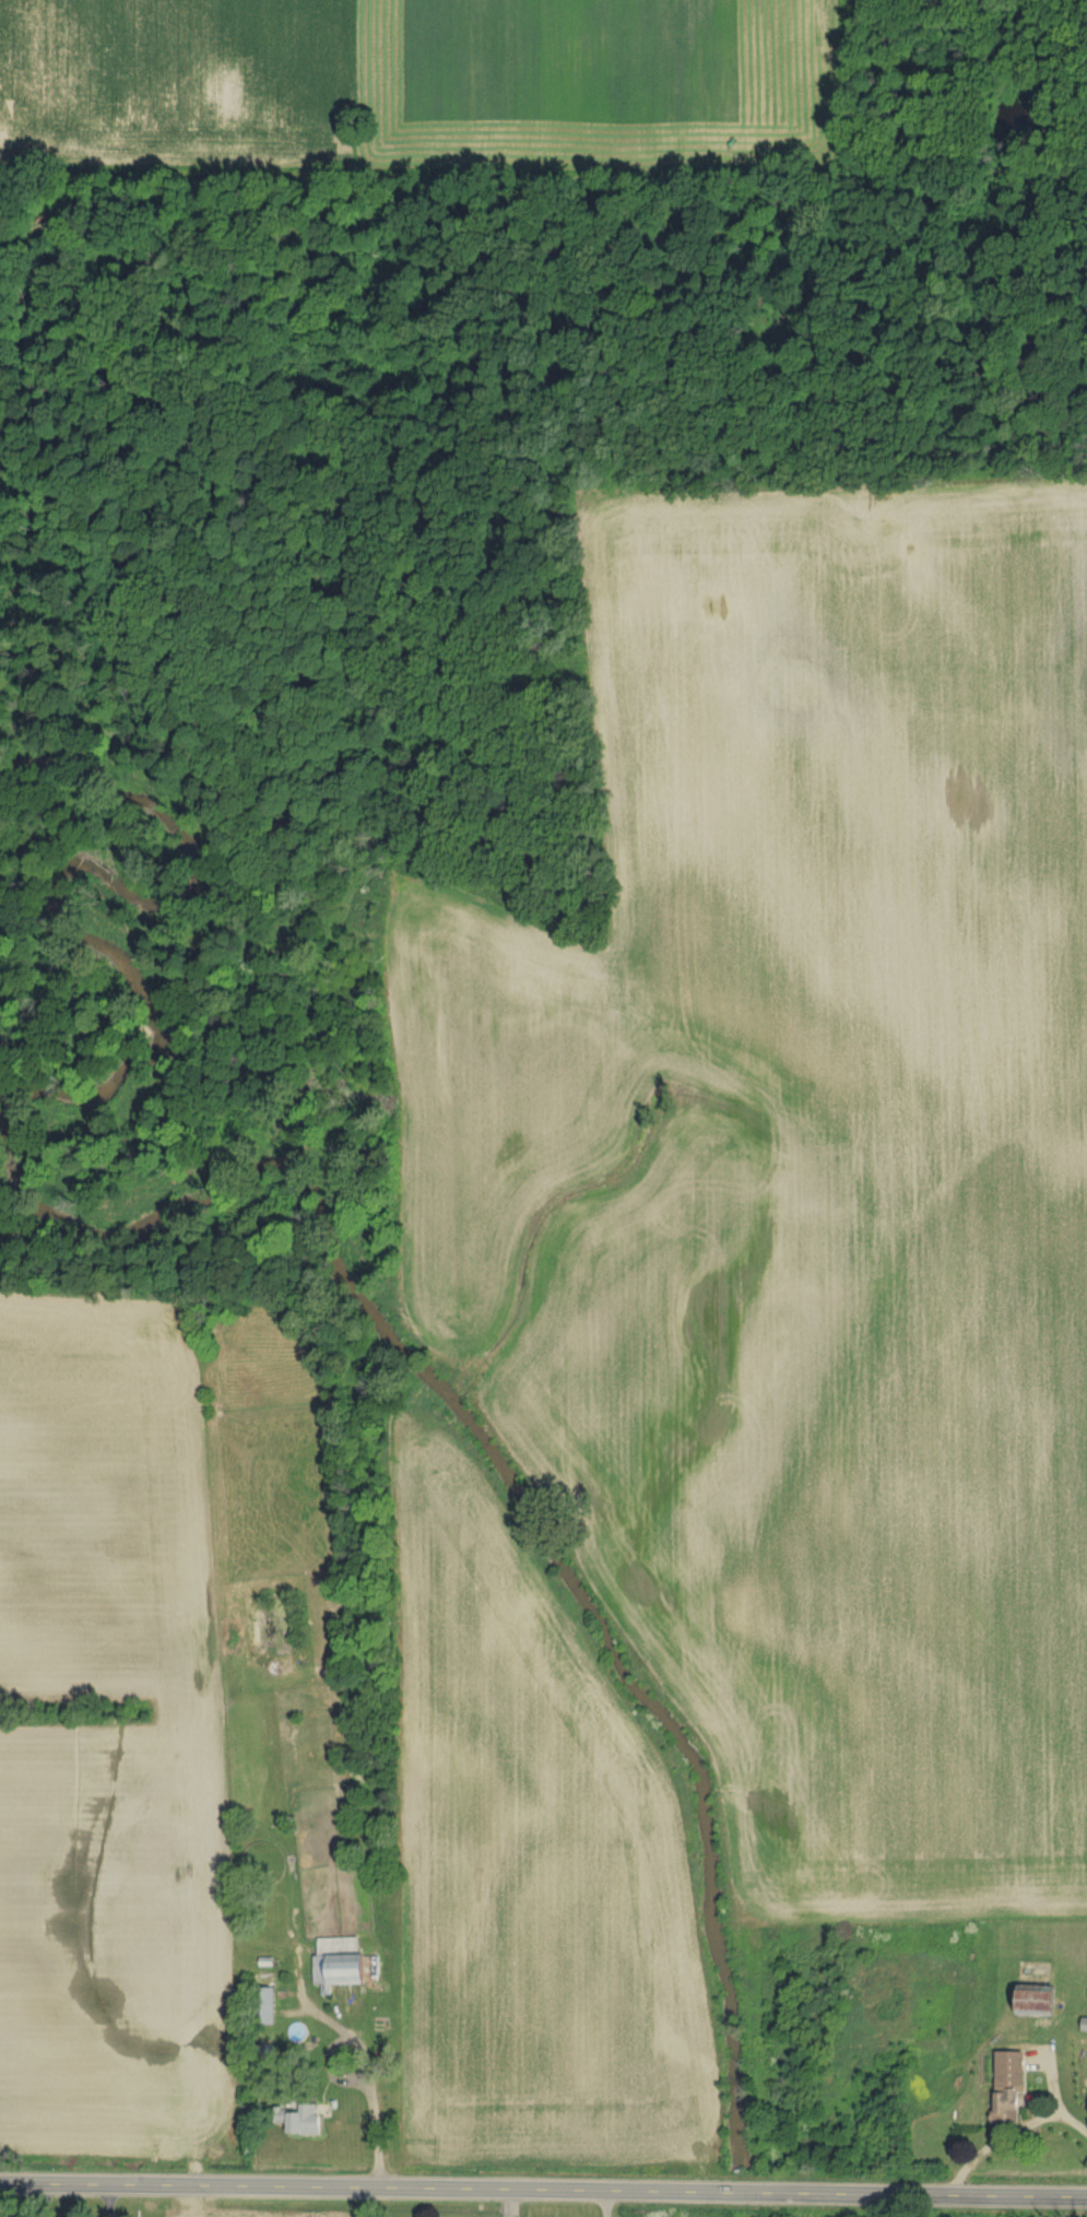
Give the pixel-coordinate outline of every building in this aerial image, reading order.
[(317,1942),(317,1990),(382,1989),(381,1958),(361,1958),(361,1941),(317,1942)] [(1020,1990),(1020,2019),(1065,2019),(1065,1990),(1020,1990)] [(275,2028),(275,1992),(264,1992),(264,2028),(275,2028)] [(1027,2055),(998,2054),(997,2128),(1026,2128),(1027,2055)] [(324,2139),(324,2107),(292,2107),(292,2140),(324,2139)]
